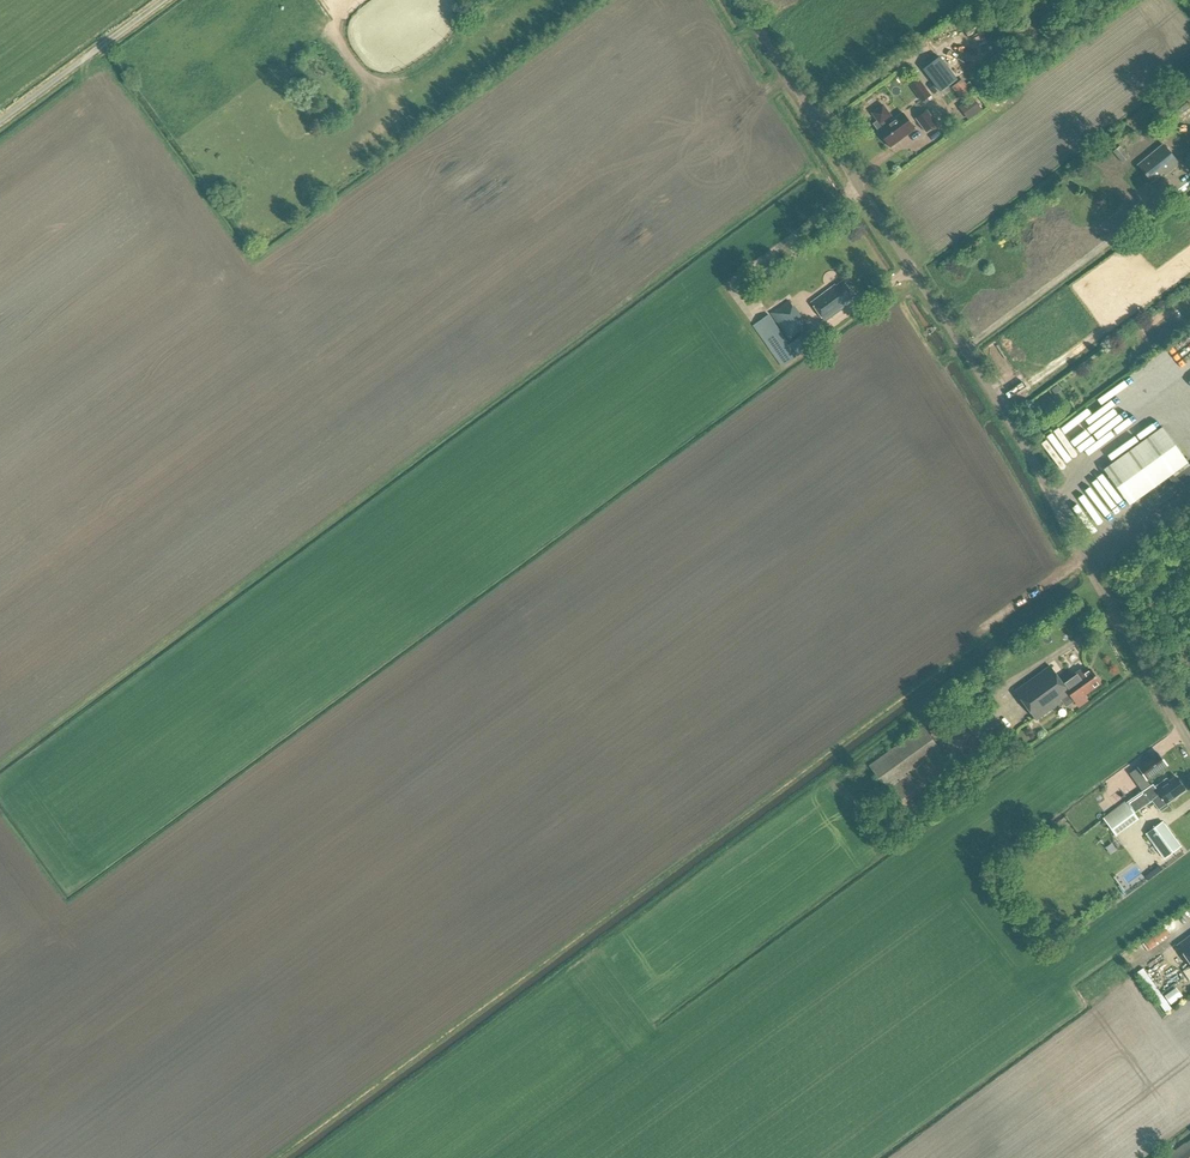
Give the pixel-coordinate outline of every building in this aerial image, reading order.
[(1002,50),(987,62),(994,71),(1010,59),(1002,50)] [(945,62),(953,70),(963,61),(956,53),(945,62)] [(923,69),(940,92),(958,79),(940,56),(923,69)] [(966,84),(962,79),(952,87),(960,98),(973,88),(969,82),(966,84)] [(982,110),(972,97),(959,108),(969,121),(982,110)] [(1176,107),(1181,104),(1177,97),(1172,100),(1176,107)] [(1189,108),(1189,107),(1187,103),(1173,114),(1176,119),(1189,108)] [(903,115),(891,123),(889,119),(891,117),(883,107),(872,114),(880,125),(881,124),(884,128),(878,133),(889,149),(915,131),(903,115)] [(916,119),(927,134),(938,125),(927,111),(916,119)] [(1165,175),(1178,165),(1163,145),(1138,166),(1151,183),(1164,174),(1165,175)] [(1113,152),(1123,165),(1129,159),(1120,147),(1113,152)] [(851,300),(855,297),(843,282),(811,305),(824,323),(853,302),(851,300)] [(770,314),(790,342),(808,329),(788,301),(770,314)] [(753,326),(782,367),(797,357),(787,343),(788,342),(769,315),(753,326)] [(805,334),(789,344),(797,357),(813,346),(805,334)] [(1055,395),(1061,390),(1058,385),(1051,390),(1055,395)] [(1068,458),(1076,453),(1071,446),(1098,426),(1084,406),(1049,430),(1068,458)] [(1162,428),(1103,470),(1129,506),(1168,478),(1180,494),(1189,486),(1189,485),(1189,466),(1162,428)] [(1111,449),(1096,458),(1100,464),(1115,455),(1111,449)] [(1071,506),(1069,510),(1092,525),(1094,521),(1071,506)] [(1084,696),(1100,684),(1091,670),(1080,678),(1078,675),(1073,678),(1071,675),(1062,682),(1050,667),(1015,692),(1031,713),(1036,721),(1062,702),(1066,708),(1075,702),(1078,707),(1088,701),(1084,696)] [(924,727),(924,726),(869,766),(887,792),(891,789),(909,815),(960,776),(924,727)] [(1138,768),(1147,781),(1167,766),(1158,753),(1138,768)] [(1186,791),(1176,777),(1169,782),(1167,779),(1155,788),(1152,784),(1142,792),(1127,803),(1126,802),(1103,818),(1116,837),(1139,820),(1134,814),(1148,804),(1150,808),(1154,805),(1160,813),(1169,806),(1167,804),(1186,791)] [(1132,796),(1124,785),(1108,796),(1117,808),(1132,796)] [(1181,847),(1163,822),(1146,834),(1165,859),(1181,847)] [(1163,869),(1160,865),(1146,875),(1149,880),(1163,869)] [(1150,951),(1170,936),(1163,927),(1143,942),(1150,951)] [(1177,946),(1189,964),(1189,936),(1177,946)] [(1171,1009),(1143,969),(1138,972),(1166,1012),(1171,1009)] [(1170,1004),(1176,999),(1170,991),(1164,996),(1170,1004)] [(1167,1157),(1189,1157),(1189,1141),(1185,1145),(1185,1144),(1167,1157)]
